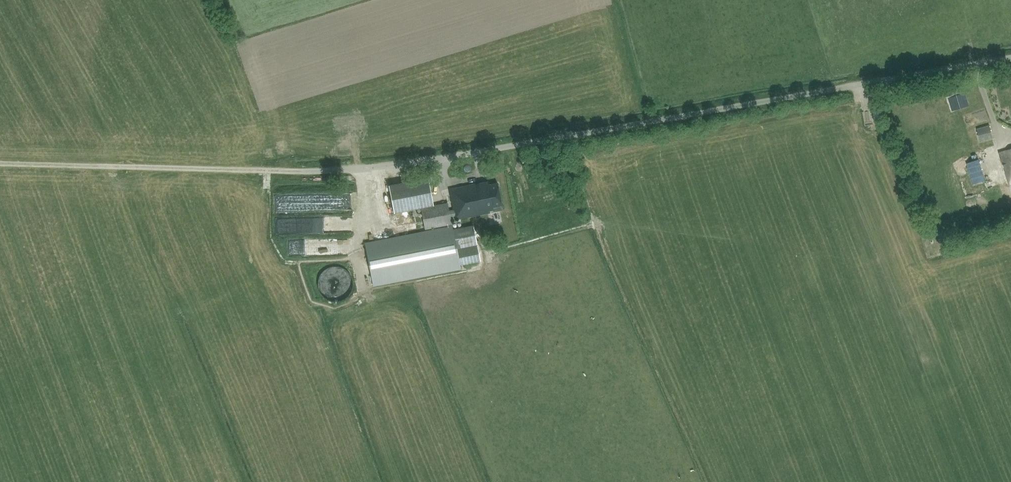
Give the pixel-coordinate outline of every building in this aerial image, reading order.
[(240,47),(243,59),(248,58),(244,46),(240,47)] [(265,55),(256,56),(257,70),(267,69),(265,55)] [(273,87),(263,89),(264,96),(275,94),(273,87)] [(993,139),(989,125),(977,129),(980,142),(993,139)] [(1010,183),(1010,149),(1000,153),(1010,183)] [(427,177),(388,184),(393,212),(432,205),(427,177)] [(487,181),(449,190),(453,209),(449,210),(447,203),(421,209),(425,229),(451,224),(450,218),(455,217),(455,219),(503,209),(497,183),(488,185),(487,181)] [(371,217),(371,231),(384,231),(384,218),(371,217)] [(473,225),(453,229),(452,227),(393,239),(365,244),(373,286),(402,280),(460,269),(460,265),(481,261),(477,244),(473,225)] [(333,241),(288,241),(288,253),(299,253),(299,251),(307,251),(307,248),(324,248),(343,248),(343,240),(333,240),(333,241)]
